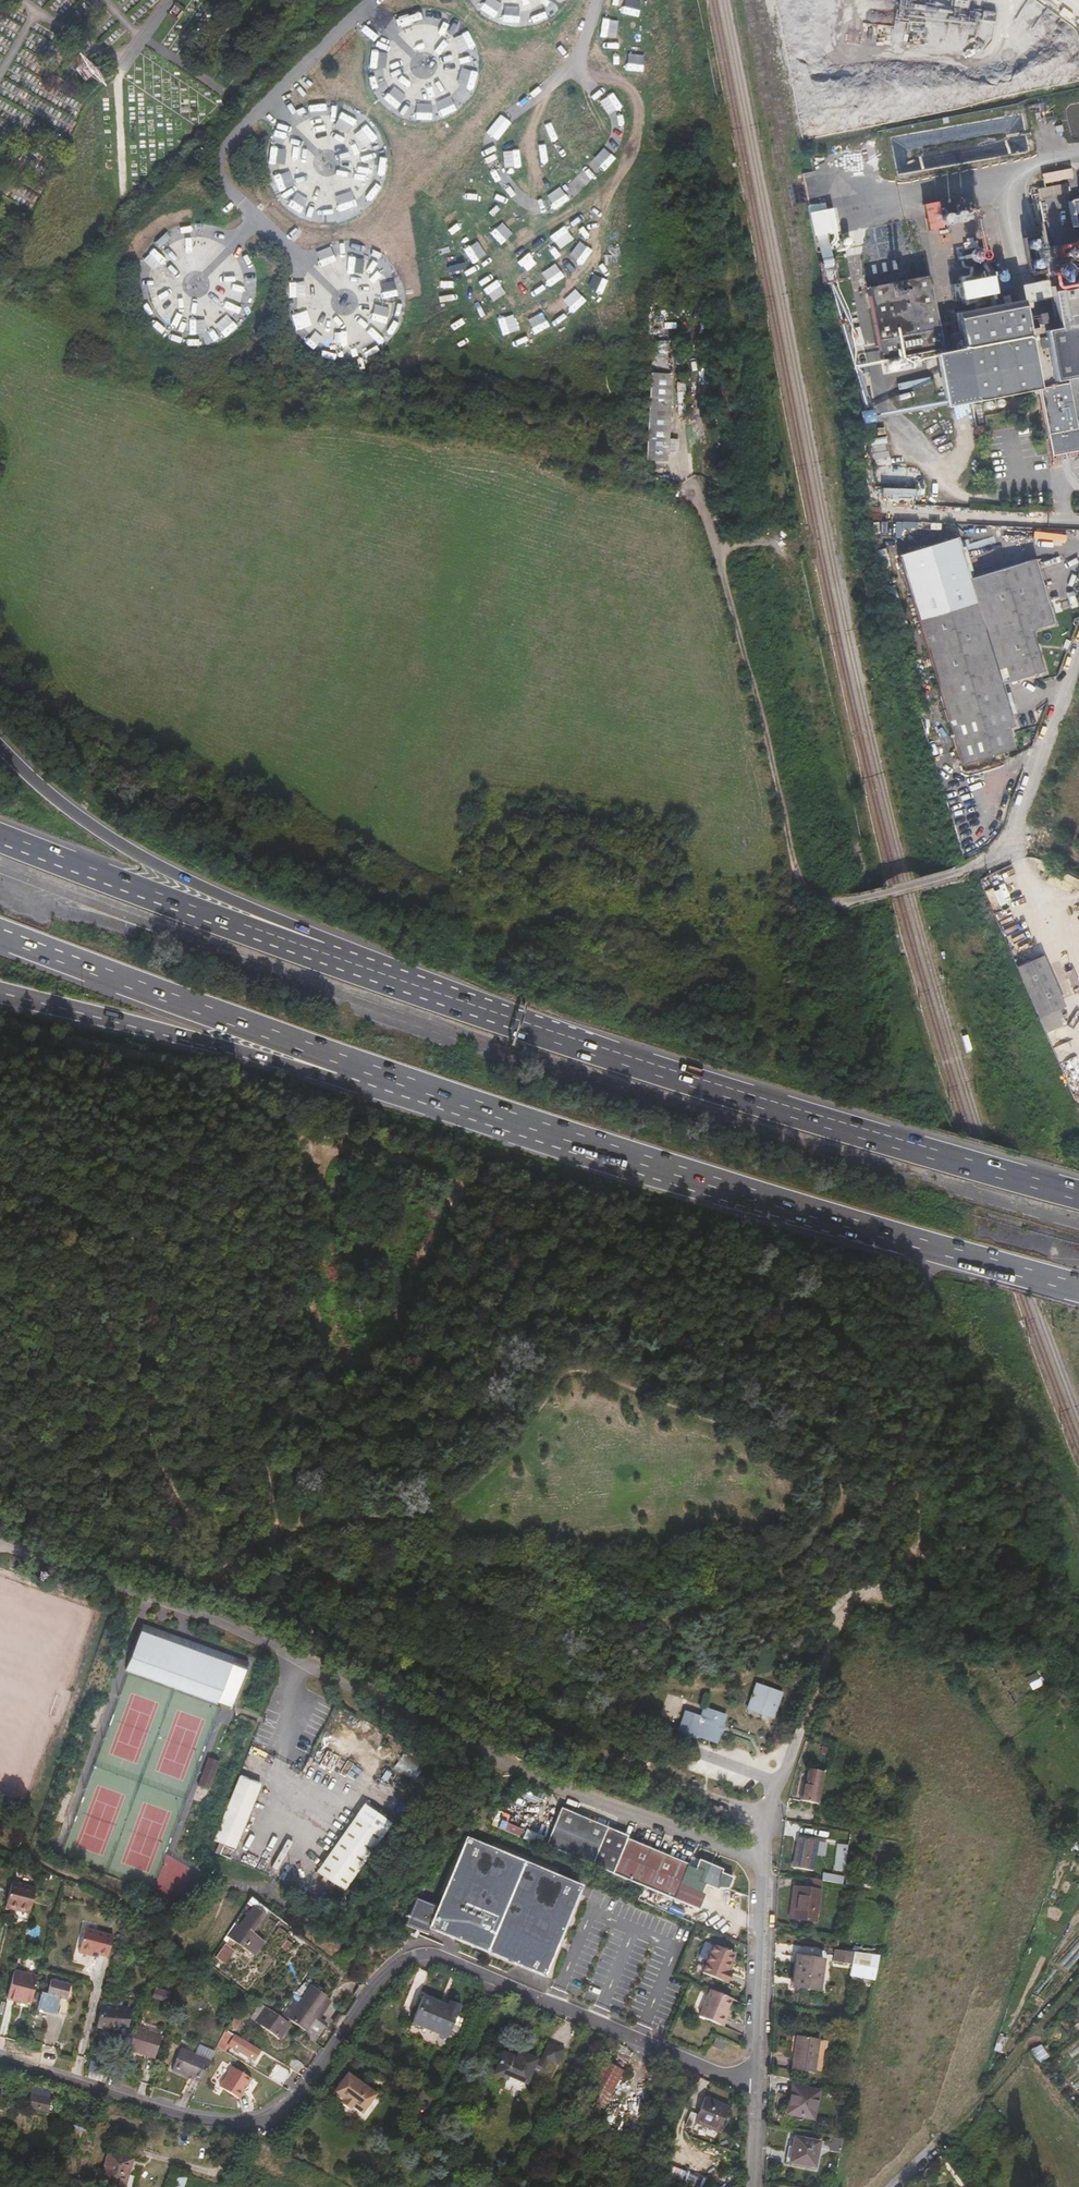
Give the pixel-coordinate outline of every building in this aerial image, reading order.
[(426,57),(423,60),(429,67),(432,64),(426,57)] [(423,60),(422,60),(418,64),(425,72),(430,67),(429,67),(423,60)] [(576,91),(571,87),(566,91),(571,96),(576,91)] [(325,150),(322,153),(327,159),(331,156),(325,150)] [(322,153),(321,153),(317,157),(323,163),(328,159),(327,159),(322,153)] [(323,163),(317,157),(314,161),(320,167),(323,163)] [(334,159),(331,162),(337,169),(340,166),(334,159)] [(331,162),(330,162),(326,166),(333,174),(338,169),(337,169),(331,162)] [(1042,173),(1045,186),(1039,187),(1041,197),(1072,190),(1067,168),(1042,173)] [(1063,196),(1049,199),(1053,219),(1066,217),(1063,196)] [(919,208),(925,233),(938,229),(936,220),(970,211),(967,197),(919,208)] [(811,205),(804,207),(806,214),(812,213),(811,205)] [(964,224),(967,224),(969,223),(970,220),(969,218),(968,216),(966,215),(964,215),(962,215),(961,217),(960,219),(961,221),(962,223),(964,224)] [(954,226),(956,226),(958,224),(959,222),(959,220),(958,218),(955,217),(953,217),(952,217),(950,219),(950,221),(950,223),(951,225),(954,226)] [(942,219),(940,221),(939,223),(940,226),(941,227),(943,228),(946,228),(948,227),(949,224),(949,222),(948,220),(946,219),(943,219),(942,219)] [(1033,250),(1025,251),(1030,272),(1042,270),(1045,282),(1048,299),(1054,326),(1043,328),(1035,330),(1024,332),(1018,303),(952,316),(959,351),(970,405),(1036,390),(1047,442),(1058,439),(1056,434),(1064,432),(1065,438),(1078,435),(1078,255),(1042,263),(1038,248),(1033,250)] [(970,262),(973,262),(974,261),(975,259),(975,256),(974,254),(971,253),(970,253),(968,254),(966,255),(966,257),(966,260),(968,262),(970,262)] [(196,280),(201,275),(197,272),(193,277),(196,280)] [(205,279),(201,275),(196,280),(201,284),(205,279)] [(942,348),(928,275),(867,287),(880,360),(942,348)] [(961,302),(988,296),(985,280),(958,286),(961,302)] [(1020,305),(1048,299),(1045,282),(1017,288),(1020,305)] [(198,287),(194,283),(186,290),(191,295),(198,287)] [(201,290),(198,287),(191,295),(194,297),(201,290)] [(344,297),(340,293),(335,298),(340,302),(344,297)] [(351,297),(348,301),(354,307),(357,304),(351,297)] [(348,301),(347,300),(343,305),(350,312),(355,307),(354,307),(348,301)] [(1035,326),(1042,324),(1040,317),(1033,319),(1035,326)] [(648,408),(645,463),(667,464),(670,389),(671,375),(670,375),(671,361),(669,360),(670,346),(652,345),(648,408)] [(959,407),(970,405),(959,351),(949,353),(959,407)] [(1001,410),(1003,409),(1005,407),(1006,405),(1005,403),(1004,402),(1002,400),(1000,400),(999,401),(997,402),(996,403),(996,405),(997,407),(998,409),(1000,410),(1001,410)] [(988,412),(990,411),(991,410),(992,408),(992,406),(990,404),(989,403),(986,403),(985,403),(984,404),(983,406),(982,407),(983,409),(984,411),(986,412),(988,412)] [(860,427),(871,425),(869,414),(858,416),(860,427)] [(997,429),(999,428),(1001,426),(1001,424),(1001,422),(1000,420),(998,419),(996,419),(994,420),(993,421),(992,422),(992,424),(992,426),(994,428),(996,429),(997,429)] [(1066,439),(1065,438),(1064,432),(1056,434),(1058,439),(1058,441),(1066,439)] [(1036,671),(1026,639),(1024,631),(1044,624),(1026,560),(961,579),(949,539),(890,556),(912,626),(955,766),(1007,750),(1000,729),(1007,727),(994,684),(1036,671)] [(1036,957),(1010,968),(1040,1035),(1060,1026),(1054,1010),(1058,1008),(1036,957)] [(39,1542),(49,1545),(51,1538),(41,1535),(39,1542)] [(53,1546),(60,1549),(62,1543),(55,1540),(53,1546)] [(222,1700),(236,1706),(252,1665),(148,1624),(130,1669),(220,1705),(222,1700)] [(757,1683),(752,1694),(747,1709),(748,1712),(774,1721),(785,1692),(757,1683)] [(450,1712),(455,1716),(461,1709),(456,1705),(450,1712)] [(675,1735),(687,1739),(690,1737),(711,1744),(714,1732),(716,1733),(718,1727),(717,1726),(720,1716),(698,1709),(695,1717),(682,1713),(679,1714),(673,1732),(675,1735)] [(394,1767),(416,1779),(425,1764),(403,1752),(394,1767)] [(815,1798),(822,1767),(806,1763),(802,1778),(799,1778),(795,1795),(815,1798)] [(234,1851),(263,1789),(242,1779),(213,1841),(234,1851)] [(714,1805),(711,1813),(724,1819),(727,1811),(714,1805)] [(601,1870),(617,1833),(565,1808),(547,1845),(601,1870)] [(364,1810),(314,1877),(340,1897),(390,1830),(364,1810)] [(520,1835),(523,1828),(506,1822),(509,1815),(499,1811),(493,1825),(520,1835)] [(541,1843),(544,1836),(527,1829),(525,1837),(541,1843)] [(628,1839),(617,1833),(601,1870),(697,1914),(703,1897),(699,1895),(703,1887),(716,1893),(717,1891),(725,1892),(730,1883),(719,1876),(720,1873),(698,1863),(694,1870),(628,1840),(628,1839)] [(810,1868),(815,1838),(794,1836),(790,1865),(810,1868)] [(416,1896),(405,1922),(427,1932),(429,1926),(543,1976),(582,1887),(468,1837),(438,1905),(416,1896)] [(843,1848),(844,1839),(833,1838),(832,1846),(843,1848)] [(536,1848),(534,1855),(574,1873),(576,1866),(536,1848)] [(820,1878),(801,1876),(799,1886),(796,1886),(791,1917),(814,1920),(820,1878)] [(35,1894),(7,1885),(0,1906),(0,1908),(29,1918),(35,1894)] [(791,1917),(796,1886),(790,1885),(786,1916),(791,1917)] [(245,1913),(256,1922),(261,1916),(250,1907),(245,1913)] [(247,1934),(256,1922),(245,1913),(234,1926),(232,1924),(223,1936),(245,1954),(255,1941),(247,1934)] [(89,1953),(103,1957),(109,1937),(81,1929),(74,1952),(87,1957),(89,1953)] [(212,1956),(220,1962),(230,1949),(222,1943),(212,1956)] [(846,1945),(832,1943),(829,1958),(845,1960),(846,1945)] [(695,1975),(720,1985),(725,1975),(721,1973),(727,1957),(707,1948),(695,1975)] [(816,1988),(820,1956),(795,1953),(790,1985),(816,1988)] [(865,1995),(869,1974),(850,1971),(846,1991),(865,1995)] [(14,1972),(6,2000),(13,2003),(12,2008),(25,2012),(34,1978),(14,1972)] [(34,2008),(63,2016),(70,1987),(48,1981),(44,1996),(38,1994),(34,2008)] [(293,2025),(318,2044),(326,2031),(320,2026),(312,2021),(326,2002),(311,1991),(288,2022),(293,2025)] [(721,2011),(725,2000),(704,1991),(694,2016),(718,2027),(724,2013),(721,2011)] [(412,2025),(447,2040),(462,2006),(450,2000),(448,2006),(424,1996),(412,2025)] [(312,2021),(320,2026),(333,2007),(326,2002),(312,2021)] [(282,2041),(293,2025),(288,2022),(286,2021),(280,2028),(272,2022),(277,2015),(262,2004),(252,2019),(282,2041)] [(96,2006),(90,2024),(105,2024),(105,2026),(123,2027),(123,2007),(96,2006)] [(286,2021),(277,2015),(272,2022),(280,2028),(286,2021)] [(218,2044),(224,2049),(227,2044),(236,2050),(235,2051),(253,2062),(259,2053),(242,2042),(242,2041),(224,2030),(218,2044)] [(131,2032),(124,2056),(151,2063),(157,2040),(131,2032)] [(816,2067),(818,2034),(796,2032),(794,2065),(816,2067)] [(709,2048),(721,2053),(725,2045),(713,2040),(709,2048)] [(494,2077),(507,2083),(509,2079),(527,2087),(534,2069),(543,2073),(548,2061),(558,2066),(563,2050),(548,2044),(540,2065),(536,2064),(537,2061),(518,2054),(516,2060),(503,2055),(494,2077)] [(173,2069),(201,2081),(210,2060),(182,2048),(173,2069)] [(604,2062),(591,2087),(610,2097),(623,2073),(604,2062)] [(290,2071),(303,2079),(307,2072),(294,2063),(290,2071)] [(274,2083),(289,2092),(297,2079),(283,2070),(274,2083)] [(226,2091),(245,2103),(258,2083),(239,2071),(226,2091)] [(351,2105),(360,2112),(375,2092),(346,2072),(332,2092),(342,2099),(342,2102),(348,2106),(351,2105)] [(784,2110),(811,2115),(816,2087),(790,2081),(784,2110)] [(591,2087),(583,2100),(603,2111),(610,2097),(591,2087)] [(23,2108),(36,2111),(38,2099),(26,2096),(23,2108)] [(603,2111),(583,2100),(580,2106),(600,2116),(603,2111)] [(695,2117),(692,2125),(715,2135),(726,2110),(703,2100),(695,2117)] [(690,2131),(692,2125),(695,2117),(687,2113),(681,2127),(690,2131)] [(787,2160),(804,2163),(808,2136),(792,2133),(790,2143),(787,2160)] [(808,2136),(804,2163),(811,2165),(817,2138),(808,2136)] [(782,2159),(787,2160),(790,2143),(786,2142),(782,2159)] [(109,2186),(123,2186),(126,2177),(125,2176),(129,2162),(107,2156),(99,2184),(109,2186)]
